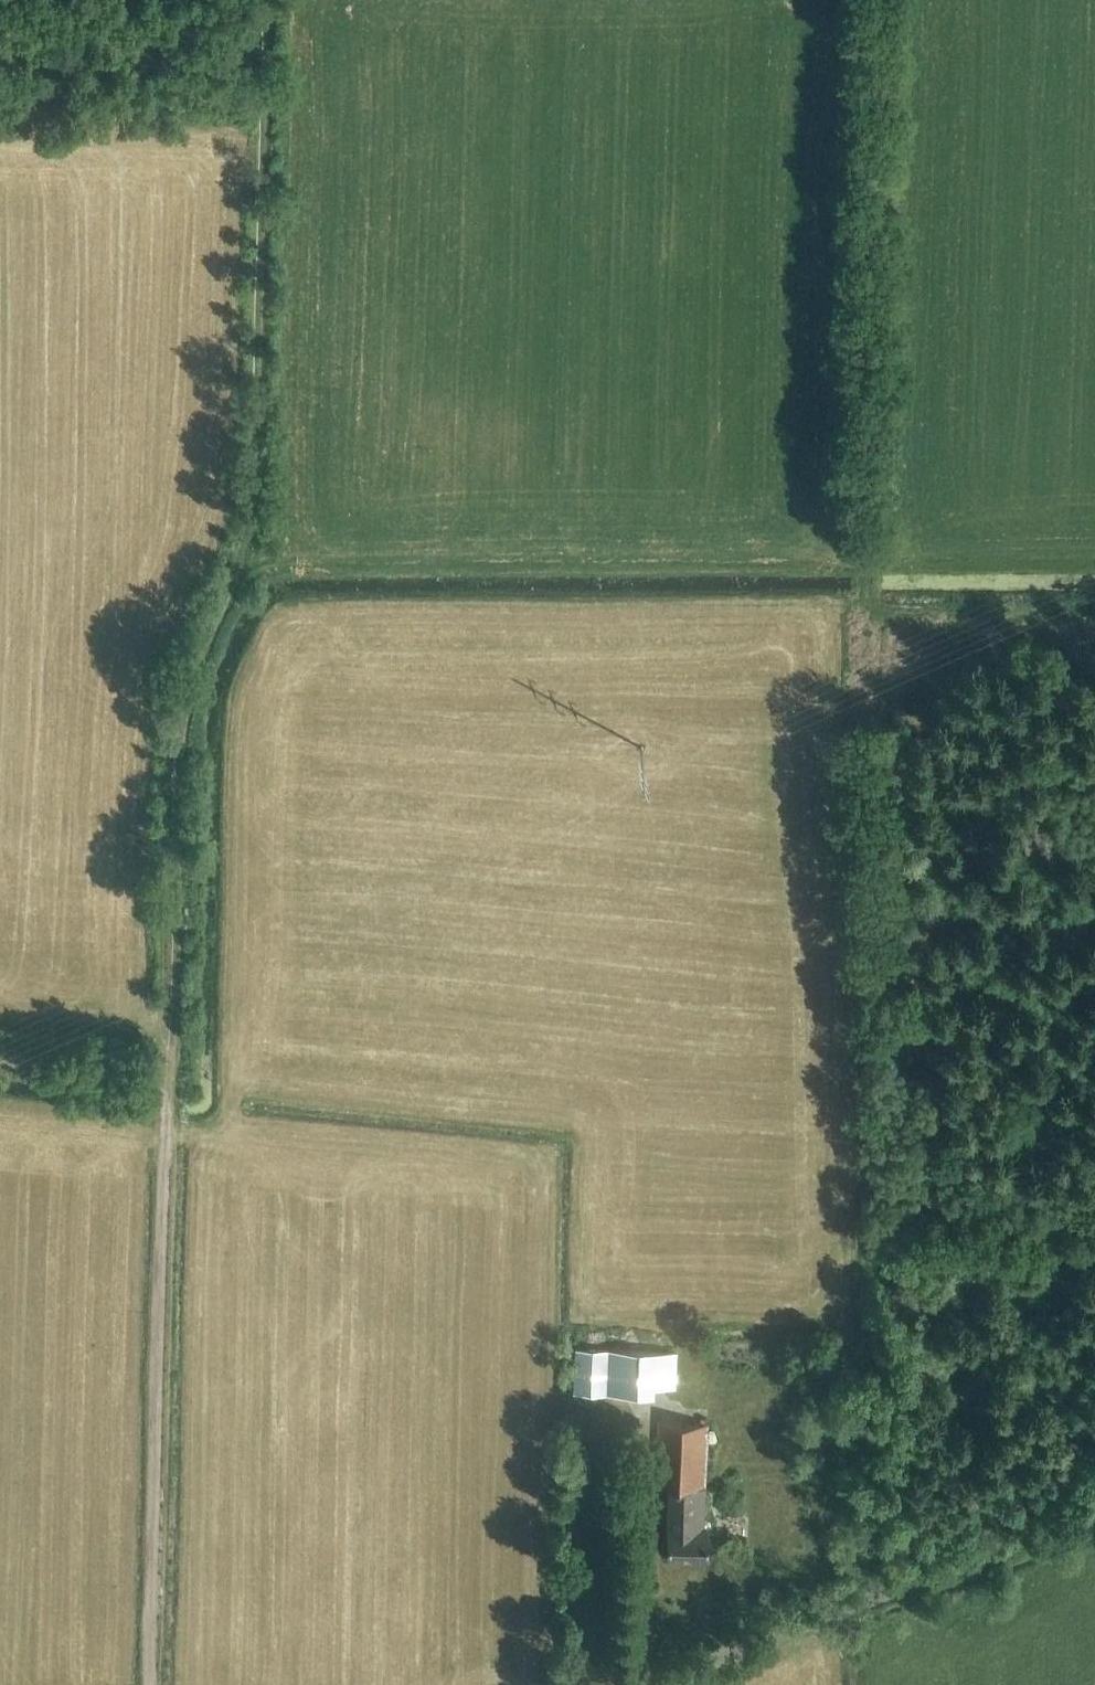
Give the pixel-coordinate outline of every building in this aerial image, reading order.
[(678,1351),(609,1348),(577,1347),(575,1388),(655,1392),(655,1383),(677,1385),(678,1351)] [(708,1559),(709,1528),(704,1528),(709,1422),(661,1420),(658,1484),(671,1485),(670,1511),(672,1511),(671,1527),(668,1527),(668,1558),(708,1559)]
